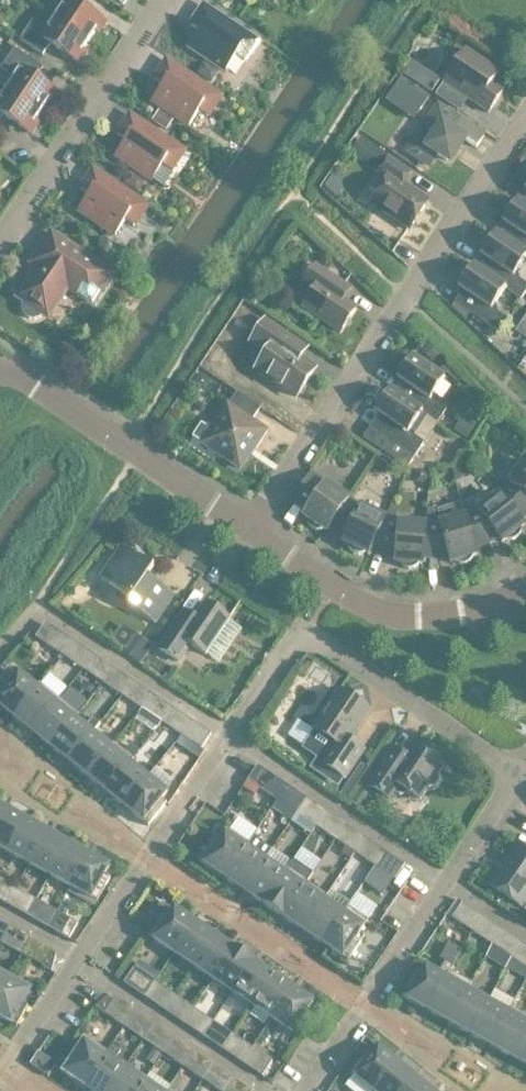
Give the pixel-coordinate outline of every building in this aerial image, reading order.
[(86,41),(93,32),(95,33),(103,22),(75,4),(77,0),(64,0),(52,18),(86,41)] [(254,43),(201,7),(188,26),(196,31),(186,46),(223,71),(233,56),(241,62),(254,43)] [(86,41),(52,18),(45,29),(31,20),(17,40),(40,55),(48,44),(75,63),(83,52),(80,50),(86,41)] [(39,112),(45,103),(47,104),(55,93),(27,75),(34,64),(11,48),(0,65),(0,70),(12,78),(4,89),(39,112)] [(463,50),(441,83),(466,99),(486,113),(500,92),(488,84),(496,72),(463,50)] [(217,97),(164,61),(151,81),(159,86),(149,101),(187,126),(196,111),(204,117),(217,97)] [(218,72),(202,61),(194,72),(210,83),(218,72)] [(426,72),(417,85),(429,93),(438,80),(426,72)] [(389,91),(418,110),(427,97),(398,78),(389,91)] [(4,89),(0,95),(0,115),(28,134),(35,123),(32,121),(39,112),(4,89)] [(418,134),(407,151),(427,164),(434,154),(447,163),(462,140),(475,149),(482,138),(456,121),(436,107),(425,124),(418,134)] [(161,113),(154,124),(164,130),(171,119),(161,113)] [(181,152),(128,116),(115,135),(123,141),(113,155),(150,180),(160,166),(168,171),(181,152)] [(371,148),(358,139),(347,155),(360,163),(371,148)] [(371,148),(360,163),(376,174),(386,158),(371,148)] [(368,203),(407,230),(426,201),(400,184),(408,173),(386,158),(376,174),(384,179),(368,203)] [(144,207),(91,171),(78,190),(86,196),(76,210),(113,235),(123,221),(131,226),(144,207)] [(120,183),(136,193),(143,183),(128,172),(120,183)] [(524,256),(525,258),(525,209),(519,204),(519,203),(515,200),(510,207),(503,209),(504,216),(500,222),(504,225),(497,236),(496,237),(525,256),(524,256)] [(110,274),(49,233),(34,255),(40,260),(15,298),(20,301),(19,306),(19,311),(22,316),(27,319),(32,320),(37,318),(41,315),(61,285),(90,304),(110,274)] [(502,289),(518,300),(525,288),(525,286),(517,280),(515,271),(524,256),(525,256),(496,237),(497,236),(492,233),(488,240),(481,241),(482,249),(478,255),(482,258),(475,269),(474,270),(503,289),(502,289)] [(313,266),(300,285),(311,292),(301,308),(338,333),(354,309),(341,301),(348,289),(313,266)] [(493,303),(502,289),(503,289),(474,270),(475,269),(470,266),(466,273),(459,274),(460,281),(456,288),(460,291),(452,303),(496,333),(505,320),(495,313),(493,303)] [(254,370),(294,397),(312,371),(295,359),(303,348),(263,321),(248,342),(265,353),(254,370)] [(430,362),(437,354),(426,345),(419,352),(430,362)] [(391,393),(420,413),(419,413),(435,424),(444,411),(434,404),(432,394),(442,379),(409,357),(405,364),(398,365),(399,372),(394,379),(399,382),(391,393)] [(455,383),(459,378),(443,363),(438,370),(455,383)] [(198,373),(190,385),(202,393),(210,381),(198,373)] [(377,415),(369,427),(390,441),(382,454),(405,469),(422,443),(435,424),(419,413),(420,413),(391,393),(387,390),(383,397),(376,398),(377,405),(372,412),(377,415)] [(223,404),(210,424),(211,430),(201,445),(236,468),(245,454),(249,456),(265,432),(249,421),(258,408),(234,392),(226,405),(223,404)] [(462,415),(451,431),(464,439),(474,424),(462,415)] [(450,469),(453,482),(465,473),(456,461),(450,469)] [(497,495),(514,517),(514,516),(520,523),(525,516),(525,464),(523,462),(507,484),(498,495),(497,495)] [(425,470),(413,470),(413,484),(426,484),(425,470)] [(294,497),(289,504),(303,514),(301,517),(308,521),(306,526),(310,530),(314,531),(319,531),(321,530),(324,532),(326,529),(331,522),(330,522),(345,500),(309,475),(294,497)] [(463,518),(470,544),(471,544),(473,552),(498,540),(499,543),(506,537),(510,541),(515,539),(518,535),(519,530),(519,527),(521,526),(520,523),(514,516),(514,517),(497,495),(476,512),(463,518)] [(331,522),(326,529),(342,540),(341,543),(349,546),(346,551),(351,555),(360,555),(363,553),(366,555),(367,552),(371,544),(370,544),(382,519),(357,508),(345,500),(330,522),(331,522)] [(421,553),(420,562),(447,560),(448,563),(456,560),(457,565),(463,565),(467,562),(470,559),(471,556),(474,555),(473,552),(471,544),(470,544),(463,518),(437,525),(423,526),(420,553),(421,553)] [(371,544),(367,552),(392,560),(392,562),(401,563),(401,568),(406,570),(411,569),(415,567),(417,565),(420,565),(420,562),(421,553),(420,553),(423,526),(396,524),(382,519),(370,544),(371,544)] [(172,595),(145,577),(151,568),(120,547),(98,578),(129,599),(124,605),(152,624),(172,595)] [(161,642),(156,649),(176,663),(181,655),(187,645),(203,655),(227,619),(203,603),(193,617),(182,610),(177,617),(161,642)] [(43,644),(52,650),(65,640),(55,633),(43,644)] [(139,661),(150,645),(132,633),(121,649),(139,661)] [(70,643),(65,640),(52,650),(61,657),(71,642),(70,643)] [(81,670),(91,655),(90,656),(84,653),(72,664),(81,670)] [(101,683),(111,668),(110,668),(109,669),(104,666),(91,677),(101,683)] [(34,688),(16,673),(11,679),(1,671),(0,674),(0,708),(11,718),(35,688),(34,688)] [(120,696),(130,682),(130,681),(129,683),(123,679),(111,690),(120,696)] [(35,688),(11,718),(30,733),(57,699),(37,684),(34,688),(35,688)] [(140,710),(150,695),(150,694),(149,696),(143,692),(131,703),(140,710)] [(313,731),(302,748),(318,759),(316,762),(341,779),(361,750),(346,740),(365,712),(354,704),(353,699),(347,700),(336,692),(310,729),(313,731)] [(57,699),(30,733),(48,747),(72,718),(72,719),(76,715),(57,699)] [(160,723),(170,708),(169,708),(168,709),(163,705),(150,716),(160,723)] [(81,726),(72,719),(72,718),(48,747),(67,762),(90,733),(98,723),(88,716),(81,726)] [(179,736),(189,721),(188,722),(182,719),(170,730),(179,736)] [(208,735),(202,732),(190,743),(199,749),(209,734),(208,735)] [(90,733),(67,762),(85,777),(109,748),(108,747),(90,733)] [(109,748),(85,777),(103,792),(127,763),(128,763),(131,759),(111,743),(108,747),(109,748)] [(427,788),(432,787),(436,780),(435,775),(433,773),(440,763),(412,744),(402,760),(397,761),(388,755),(367,786),(386,799),(391,792),(398,796),(402,795),(404,792),(416,800),(424,786),(427,788)] [(245,787),(256,766),(240,757),(228,778),(245,787)] [(127,763),(103,792),(122,807),(146,778),(128,763),(127,763)] [(256,788),(265,794),(278,783),(269,777),(256,788)] [(146,778),(122,807),(146,827),(147,825),(164,803),(160,799),(165,793),(146,778)] [(285,786),(284,785),(283,787),(278,783),(265,794),(274,801),(285,786)] [(303,800),(297,796),(285,808),(294,814),(304,799),(303,800)] [(5,853),(24,821),(3,809),(0,814),(0,850),(5,853)] [(323,813),(317,810),(304,821),(314,827),(324,812),(323,812),(323,813)] [(24,821),(5,853),(26,865),(44,832),(24,821)] [(342,827),(337,823),(324,834),(333,840),(344,825),(343,825),(342,827)] [(197,860),(196,861),(222,878),(243,847),(244,848),(246,843),(225,829),(218,840),(213,837),(197,860)] [(44,832),(26,865),(47,876),(65,844),(44,832)] [(362,840),(356,836),(344,847),(353,854),(363,839),(363,838),(362,840)] [(514,842),(503,859),(506,861),(502,868),(500,867),(487,886),(518,907),(525,895),(525,850),(514,842)] [(65,844),(47,876),(68,888),(86,855),(65,844)] [(222,878),(242,891),(262,860),(244,848),(243,847),(222,878)] [(382,853),(376,849),(363,861),(373,867),(383,852),(382,852),(382,853)] [(86,855),(68,888),(94,903),(108,878),(103,875),(107,867),(86,855)] [(262,860),(242,891),(261,905),(282,874),(282,873),(262,860)] [(282,873),(282,874),(261,905),(281,918),(305,882),(311,873),(291,860),(282,873)] [(401,866),(396,863),(383,874),(392,880),(403,865),(402,865),(401,866)] [(305,882),(281,918),(301,931),(322,900),(324,896),(305,882)] [(13,889),(4,905),(5,904),(11,907),(22,895),(23,895),(13,889)] [(328,891),(324,896),(322,900),(301,931),(320,945),(346,907),(347,904),(328,891)] [(33,901),(25,917),(26,915),(32,918),(43,907),(43,906),(33,901)] [(459,905),(460,904),(450,919),(459,925),(465,909),(459,905)] [(346,907),(320,945),(346,962),(347,961),(346,960),(362,937),(357,934),(366,921),(346,907)] [(146,937),(171,954),(192,922),(172,909),(167,916),(162,913),(146,937)] [(54,912),(45,928),(46,928),(47,927),(52,930),(64,918),(54,912)] [(479,919),(480,917),(470,932),(479,938),(484,922),(479,919)] [(192,922),(171,954),(191,967),(212,936),(192,922)] [(7,928),(0,940),(0,945),(8,949),(12,933),(7,930),(7,928)] [(499,932),(500,930),(499,930),(489,945),(499,951),(504,936),(499,932)] [(212,936),(191,967),(210,980),(231,949),(212,936)] [(28,940),(27,940),(19,955),(29,961),(33,944),(28,941),(28,940)] [(518,945),(519,944),(519,943),(509,958),(518,965),(524,949),(518,945)] [(231,949),(210,980),(230,993),(251,962),(231,949)] [(49,951),(48,951),(39,967),(49,972),(54,956),(48,953),(49,951)] [(251,962),(230,993),(250,1007),(271,976),(251,962)] [(444,978),(443,978),(447,971),(449,967),(441,962),(435,973),(423,967),(419,974),(414,971),(400,995),(399,995),(399,996),(426,1011),(444,978)] [(444,978),(426,1011),(446,1023),(465,990),(469,983),(447,971),(443,978),(444,978)] [(141,997),(142,998),(152,983),(142,976),(137,992),(143,996),(141,997)] [(271,976),(250,1007),(269,1020),(290,989),(271,976)] [(0,990),(0,1019),(14,1027),(15,1026),(26,1006),(21,1003),(27,991),(6,979),(0,990)] [(161,1011),(162,1011),(172,996),(162,989),(162,990),(157,1005),(162,1009),(161,1011)] [(290,989),(269,1020),(295,1037),(310,1014),(305,1010),(311,1003),(290,989)] [(465,990),(446,1023),(467,1034),(485,1002),(465,990)] [(105,997),(93,1008),(102,1015),(112,1000),(111,999),(111,1000),(105,997)] [(485,1002),(467,1034),(488,1046),(506,1013),(505,1013),(485,1002)] [(181,1024),(191,1009),(182,1003),(181,1003),(176,1019),(182,1022),(181,1024)] [(488,1046),(509,1057),(525,1026),(525,1018),(508,1008),(505,1013),(506,1013),(488,1046)] [(125,1010),(112,1021),(122,1028),(132,1013),(131,1012),(130,1013),(125,1010)] [(201,1037),(211,1022),(201,1016),(196,1032),(202,1036),(201,1037)] [(145,1023),(132,1035),(141,1041),(151,1026),(150,1027),(145,1023)] [(509,1057),(525,1067),(525,1026),(509,1057)] [(220,1050),(221,1051),(231,1036),(221,1029),(221,1030),(216,1045),(221,1049),(220,1050)] [(164,1036),(152,1048),(161,1054),(171,1039),(170,1039),(170,1040),(164,1036)] [(82,1087),(103,1056),(82,1042),(75,1053),(70,1050),(57,1069),(56,1070),(82,1087)] [(240,1064),(250,1049),(241,1042),(240,1043),(235,1058),(241,1062),(240,1064)] [(87,1090),(107,1090),(122,1069),(110,1061),(117,1051),(109,1046),(103,1056),(82,1087),(87,1090)] [(369,1090),(372,1090),(395,1064),(376,1048),(370,1055),(365,1052),(347,1074),(369,1090)] [(184,1050),(171,1061),(181,1068),(191,1053),(190,1052),(189,1053),(184,1050)] [(260,1077),(270,1062),(261,1056),(255,1072),(260,1076),(260,1077)] [(204,1063),(191,1074),(200,1081),(210,1066),(210,1065),(209,1067),(204,1063)] [(372,1090),(403,1090),(413,1078),(395,1064),(372,1090)] [(107,1090),(136,1090),(142,1082),(122,1069),(107,1090)] [(211,1088),(215,1090),(222,1090),(230,1079),(229,1079),(229,1080),(223,1076),(211,1088)] [(413,1078),(403,1090),(429,1090),(413,1078)] [(142,1082),(136,1090),(155,1090),(142,1082)]
